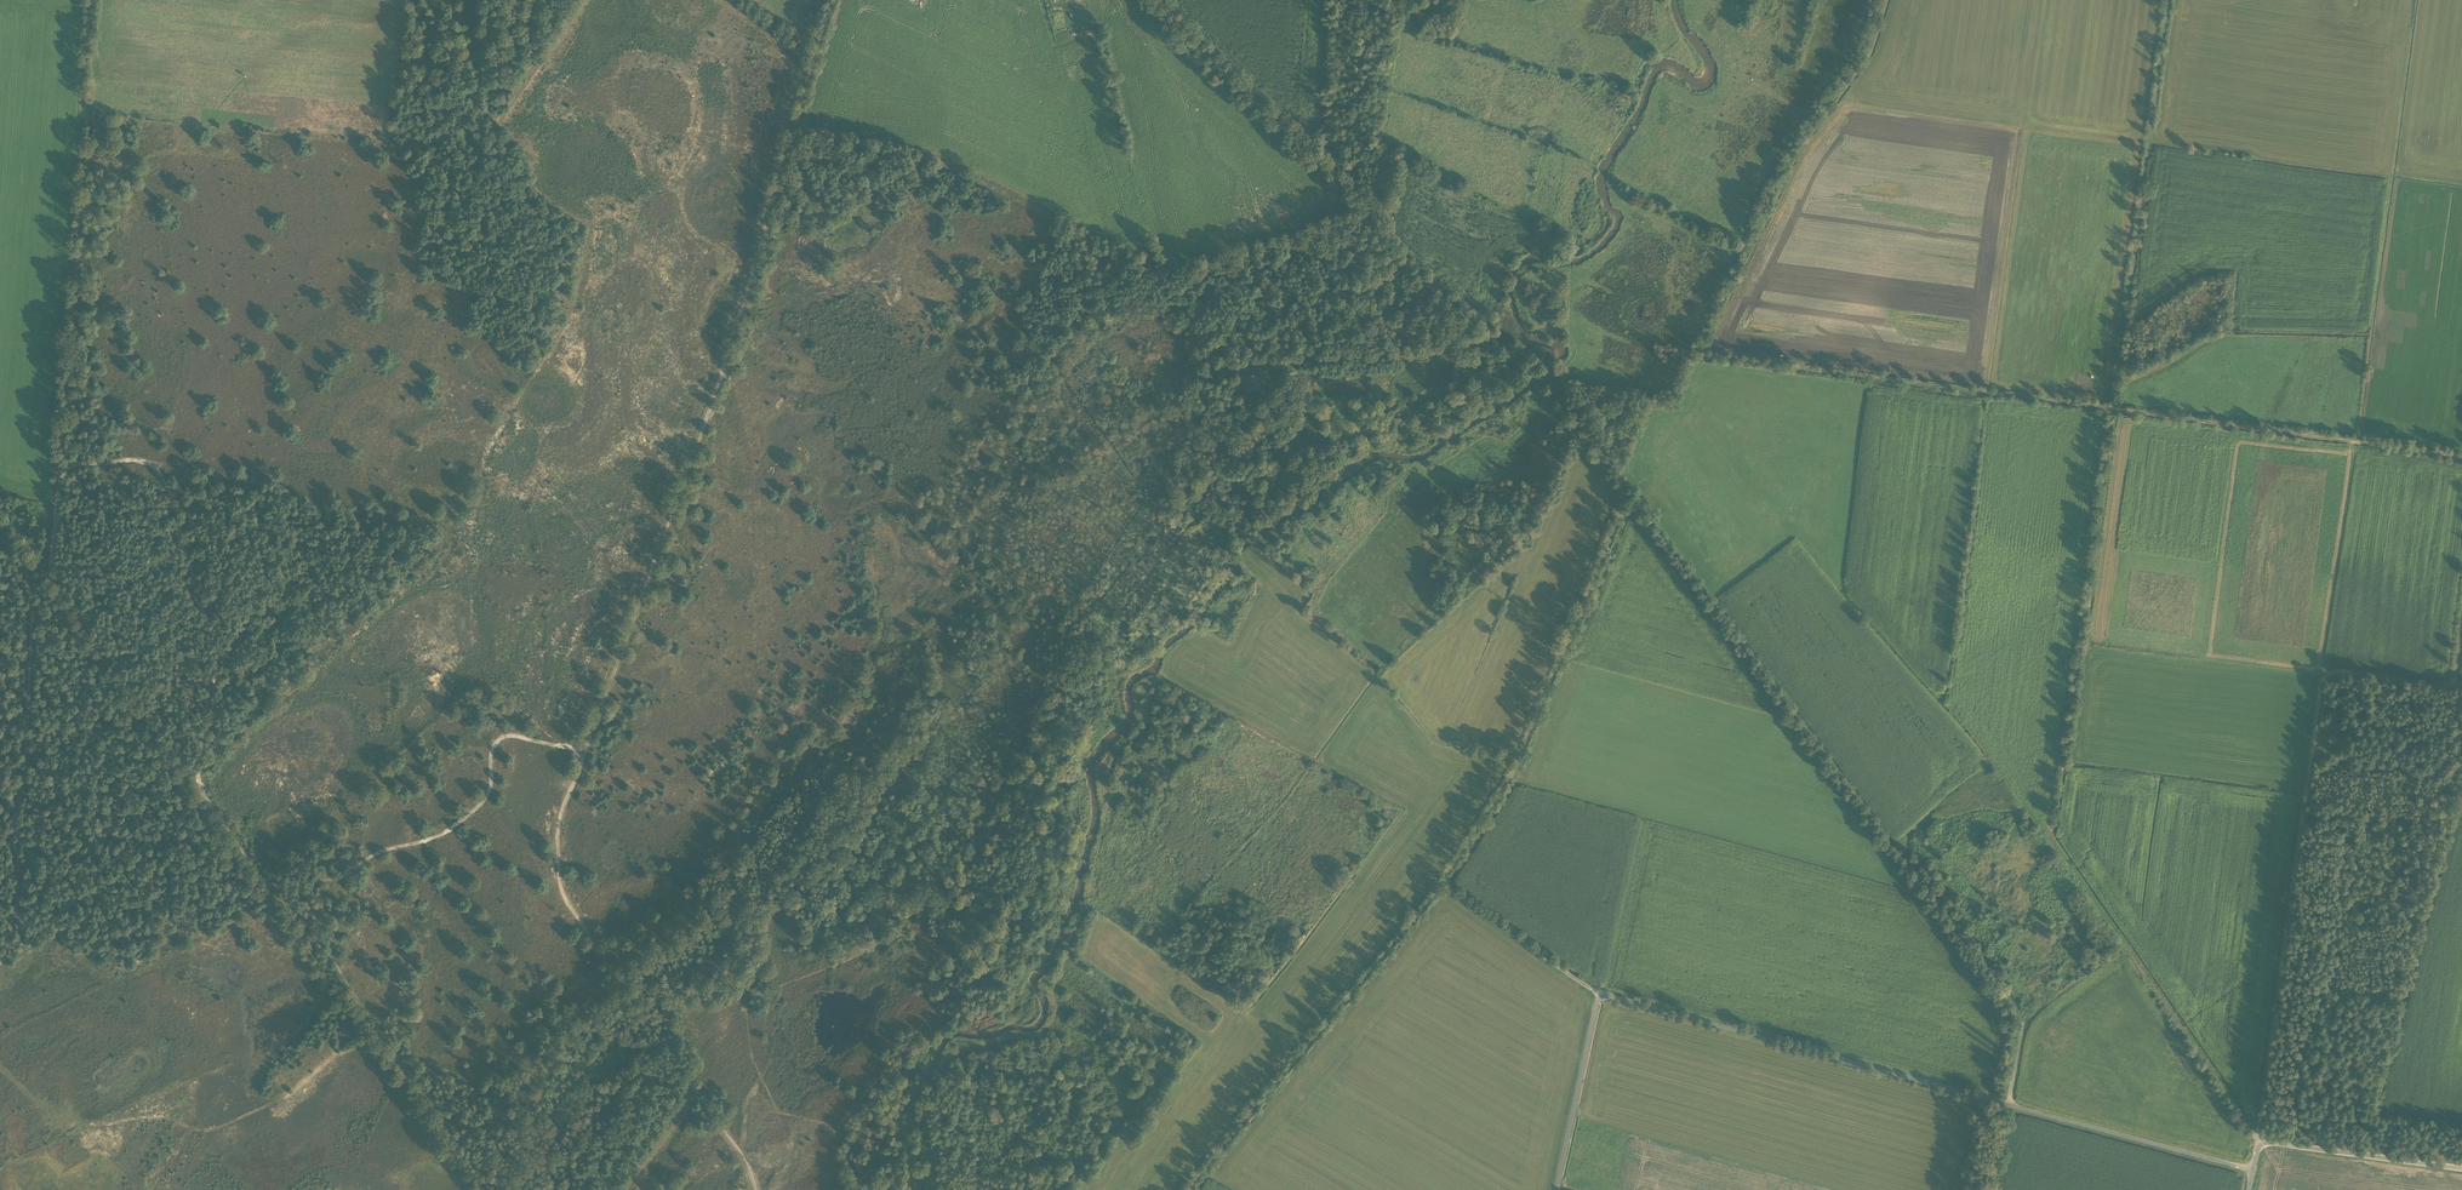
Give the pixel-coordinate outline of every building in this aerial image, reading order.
[(1236,349),(1239,353),(1245,348),(1243,344),(1236,349)] [(1257,382),(1260,377),(1258,372),(1254,369),(1248,371),(1246,370),(1244,374),(1246,374),(1246,376),(1247,380),(1252,383),(1257,382)]
